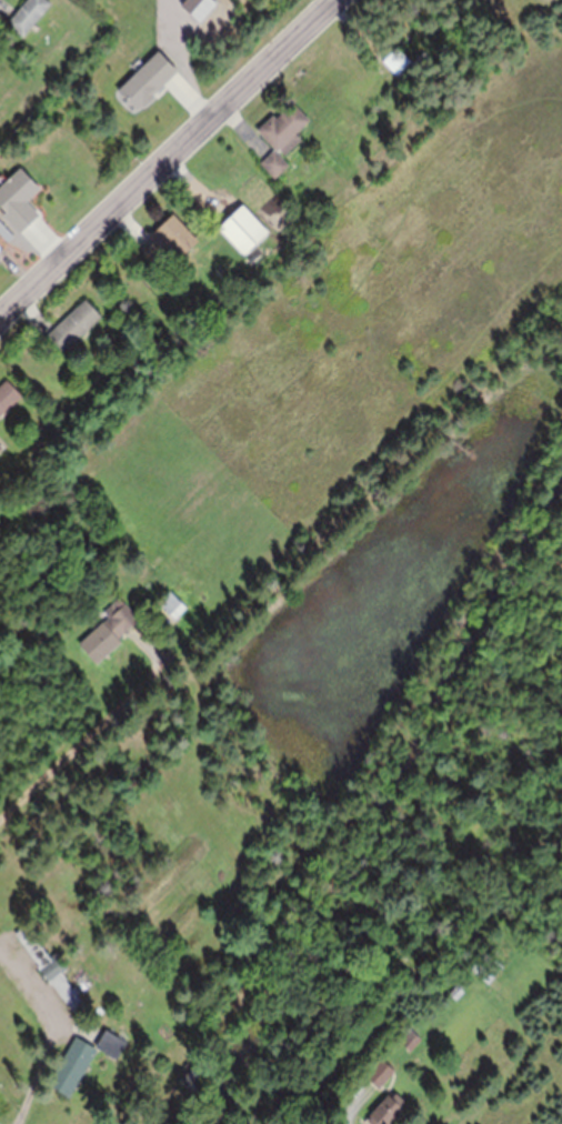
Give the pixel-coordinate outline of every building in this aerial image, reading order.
[(18,10),(26,0),(51,0),(52,1),(23,36),(8,22),(9,21),(18,10)] [(385,57),(395,47),(398,46),(411,60),(397,73),(383,59),(385,57)] [(172,68),(157,53),(120,90),(135,105),(172,68)] [(271,144),(257,129),(273,113),(277,117),(293,101),(310,119),(297,132),(302,138),(285,153),(280,148),(278,149),(278,150),(271,144)] [(278,152),(289,164),(274,178),(260,161),(262,159),(274,148),(278,152)] [(362,161),(358,154),(362,151),(367,158),(362,161)] [(242,203),(268,230),(244,253),(219,225),(221,223),(242,203)] [(151,233),(173,212),(199,239),(181,255),(171,244),(154,261),(140,247),(142,244),(151,235),(150,233),(151,233)] [(54,327),(86,297),(102,314),(63,352),(51,340),(47,334),(54,327)] [(22,394),(0,415),(0,384),(7,378),(22,394)] [(170,623),(153,606),(169,589),(187,605),(170,623)] [(138,620),(124,631),(119,636),(122,640),(97,663),(79,642),(103,620),(104,621),(110,616),(104,610),(120,595),(140,618),(138,620)] [(17,932),(16,932),(30,921),(53,953),(58,950),(70,966),(64,971),(89,1005),(80,1012),(77,1014),(74,1010),(53,981),(50,983),(38,965),(39,964),(17,932)] [(489,983),(471,966),(486,949),(504,965),(489,983)] [(456,998),(449,992),(456,983),(464,990),(456,998)] [(100,1047),(96,1045),(104,1030),(106,1027),(127,1040),(117,1057),(100,1047)] [(410,1051),(401,1042),(412,1028),(421,1037),(410,1051)] [(97,1051),(70,1095),(48,1083),(74,1037),(76,1035),(98,1047),(97,1051)] [(380,1087),(379,1087),(369,1078),(365,1075),(382,1057),(395,1070),(380,1087)] [(190,1095),(178,1078),(190,1070),(202,1086),(190,1095)] [(404,1107),(390,1123),(372,1123),(368,1120),(371,1115),(369,1114),(387,1094),(388,1093),(391,1096),(397,1090),(404,1097),(400,1103),(404,1107)]
